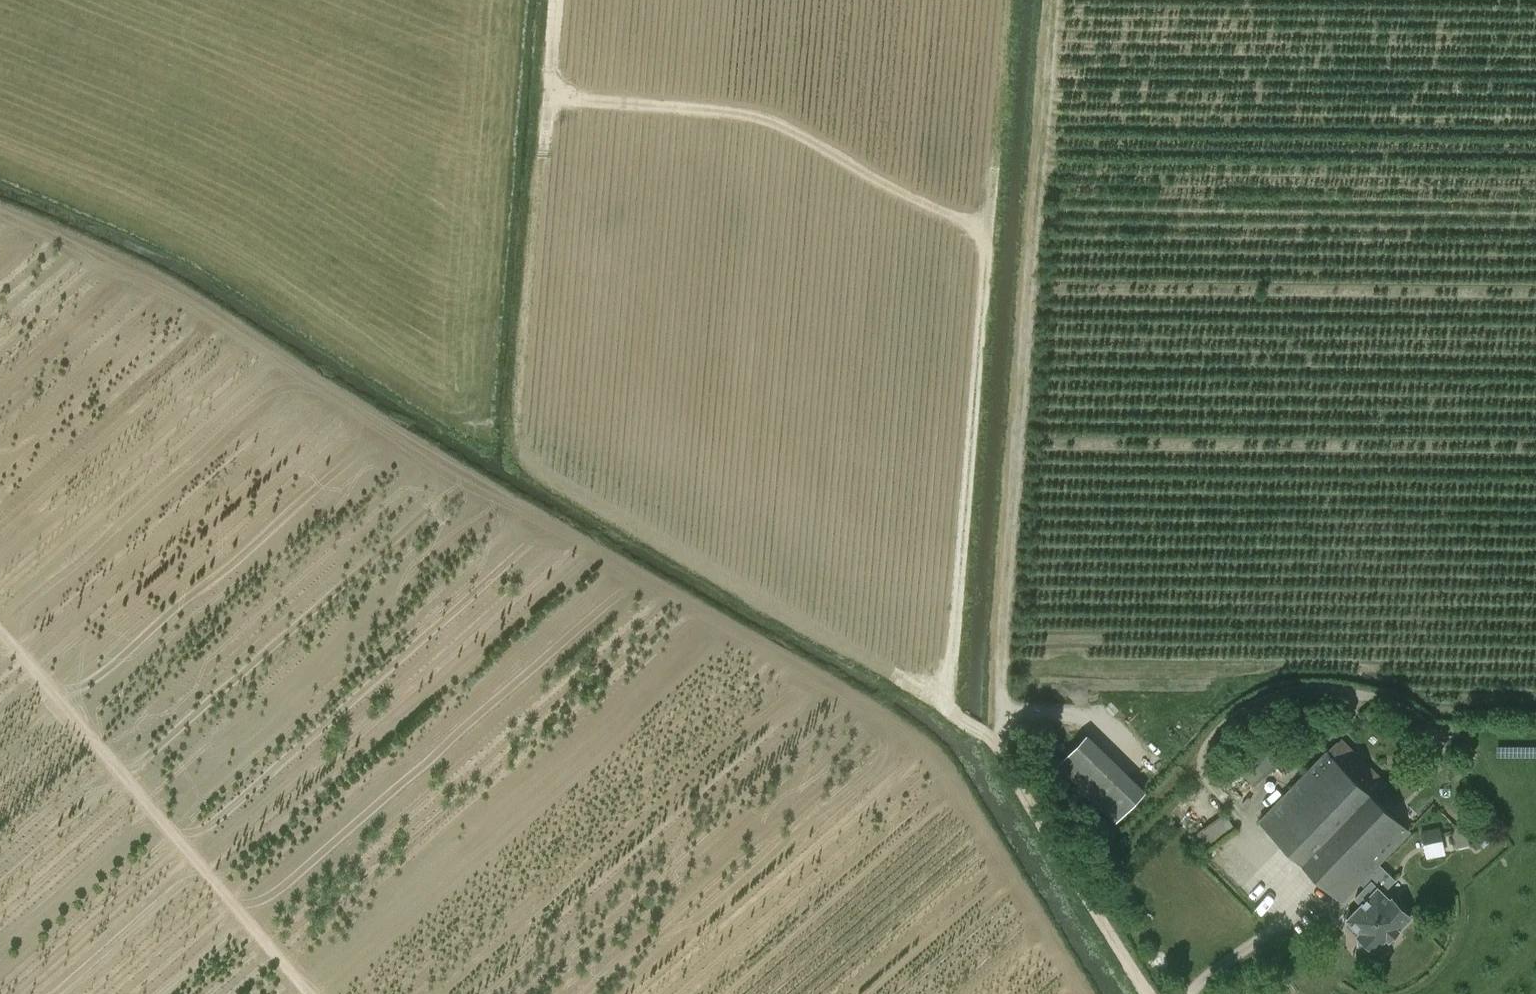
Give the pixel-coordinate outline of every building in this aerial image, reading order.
[(1086,733),(1058,763),(1116,819),(1145,790),(1086,733)] [(1259,819),(1324,883),(1342,899),(1350,891),(1361,902),(1347,918),(1359,932),(1357,934),(1372,949),(1385,936),(1388,938),(1409,916),(1383,890),(1393,879),(1378,864),(1409,832),(1375,798),(1388,784),(1341,737),(1328,753),(1326,751),(1259,819)] [(1250,783),(1274,762),(1257,743),(1233,764),(1250,783)] [(1225,814),(1191,831),(1196,842),(1231,825),(1225,814)] [(1420,830),(1423,842),(1442,839),(1440,826),(1420,830)]
